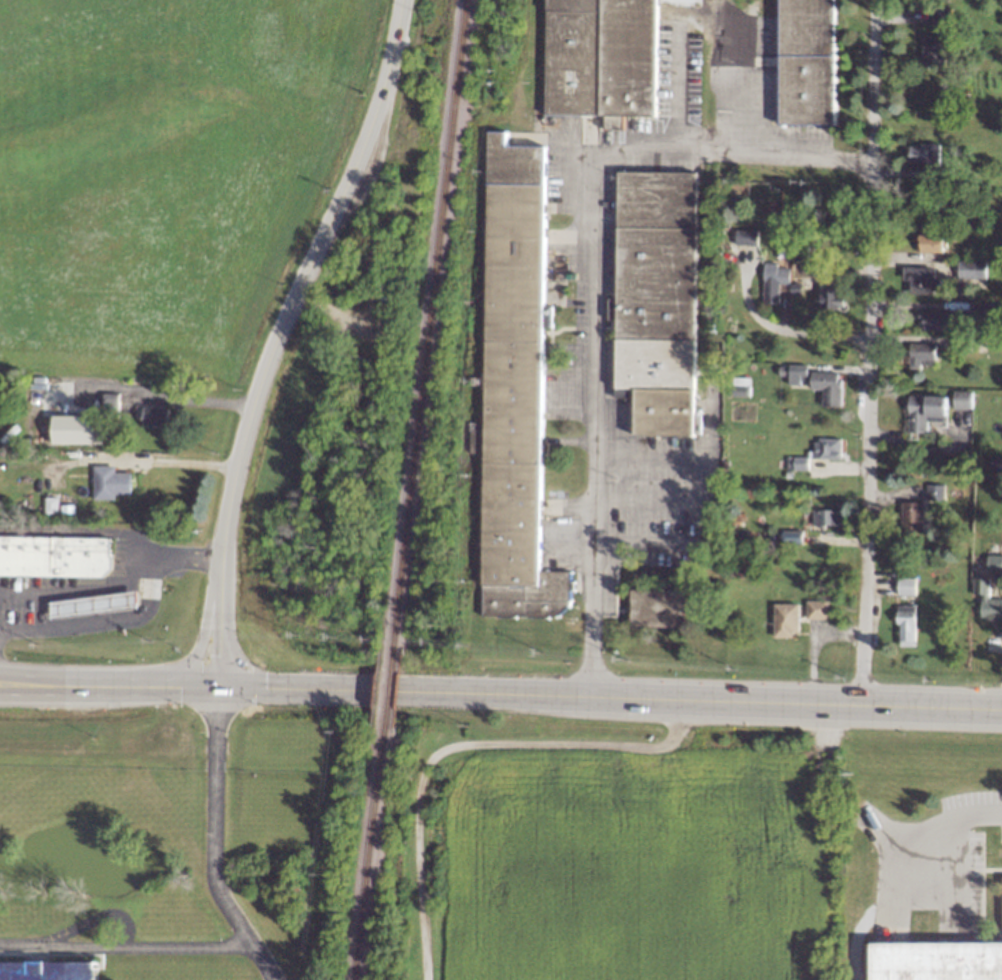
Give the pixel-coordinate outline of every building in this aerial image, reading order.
[(601,0),(546,0),(546,11),(601,11),(601,0)] [(603,115),(603,129),(622,130),(623,116),(655,116),(657,0),(601,0),(601,11),(599,114),(603,115)] [(780,55),(781,0),(836,0),(835,55),(780,55)] [(599,114),(544,113),(546,11),(601,11),(599,114)] [(923,37),(923,66),(945,66),(945,37),(923,37)] [(835,55),(835,125),(780,124),(780,55),(835,55)] [(481,616),(559,617),(559,607),(568,607),(568,571),(539,571),(545,146),(506,145),(506,131),(487,131),(481,616)] [(910,163),(940,163),(940,144),(910,145),(910,163)] [(697,173),(618,172),(616,299),(607,299),(607,319),(616,319),(615,400),(633,400),(633,436),(694,436),(697,173)] [(758,231),(736,230),(735,244),(757,245),(758,231)] [(919,252),(943,252),(943,235),(919,234),(919,252)] [(985,279),(986,261),(958,261),(958,278),(985,279)] [(762,304),(778,304),(778,284),(789,284),(790,268),(777,268),(777,263),(763,262),(762,304)] [(940,294),(940,279),(935,278),(935,268),(904,267),(903,280),(910,280),(909,293),(940,294)] [(820,308),(842,308),(842,289),(821,288),(820,308)] [(924,330),(954,330),(955,312),(919,311),(919,321),(924,322),(924,330)] [(935,344),(910,344),(910,368),(920,368),(920,365),(935,365),(935,344)] [(807,365),(789,365),(788,385),(800,385),(801,381),(811,381),(811,389),(822,389),(822,407),(840,407),(841,373),(807,372),(807,365)] [(971,409),(971,391),(952,391),(952,408),(971,409)] [(118,393),(103,393),(103,412),(118,413),(118,393)] [(908,432),(926,433),(927,421),(945,422),(945,397),(908,396),(908,432)] [(169,408),(143,407),(142,426),(168,427),(169,408)] [(52,416),(52,444),(103,444),(103,424),(97,424),(97,415),(52,416)] [(840,439),(814,439),(813,457),(840,457),(840,439)] [(807,470),(807,456),(792,456),(792,470),(807,470)] [(988,457),(988,468),(1001,467),(1001,456),(988,457)] [(115,466),(94,466),(93,499),(115,500),(115,494),(131,495),(131,472),(115,472),(115,466)] [(944,485),(926,485),(926,500),(943,500),(944,485)] [(58,513),(57,498),(46,498),(46,513),(58,513)] [(929,532),(929,524),(922,523),(922,502),(902,502),(901,531),(929,532)] [(842,509),(813,510),(813,527),(822,526),(822,525),(842,525),(842,509)] [(102,577),(0,576),(0,537),(111,538),(110,568),(102,577)] [(986,555),(987,573),(1001,572),(1001,555),(986,555)] [(897,595),(915,595),(915,578),(898,578),(897,595)] [(1001,620),(1001,599),(988,598),(989,578),(973,578),(972,594),(980,594),(980,620),(1001,620)] [(685,591),(631,589),(630,627),(684,628),(685,591)] [(137,591),(51,602),(51,619),(138,608),(137,591)] [(806,618),(806,600),(827,601),(827,618),(806,618)] [(773,637),(773,603),(798,603),(798,632),(791,632),(791,637),(773,637)] [(899,646),(915,646),(914,606),(898,606),(899,646)] [(863,979),(1001,979),(1001,939),(861,947),(863,979)]
